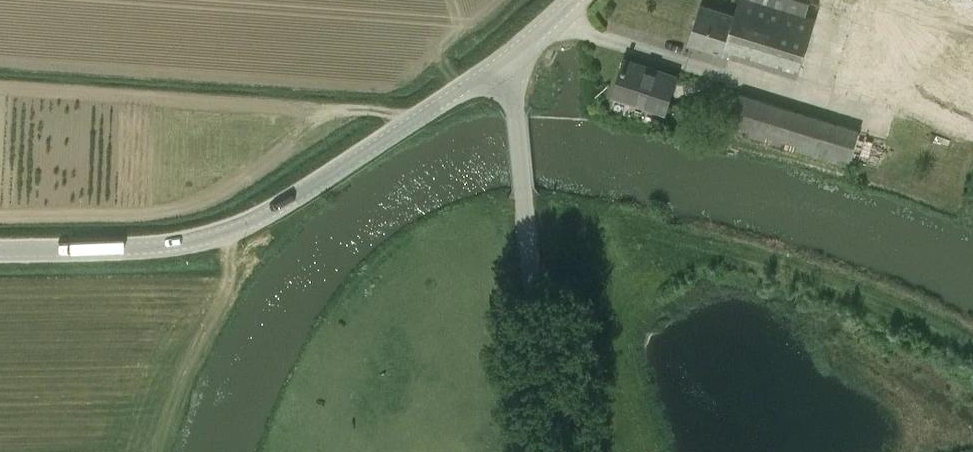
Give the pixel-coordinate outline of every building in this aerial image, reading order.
[(735,14),(702,4),(690,42),(798,75),(816,19),(806,15),(810,2),(804,0),(739,0),(735,14)] [(838,87),(898,103),(922,15),(941,1),(949,3),(950,0),(862,0),(838,87)] [(677,77),(625,61),(615,95),(666,111),(677,77)] [(849,164),(851,159),(860,130),(741,93),(731,124),(798,144),(797,148),(849,164)]
